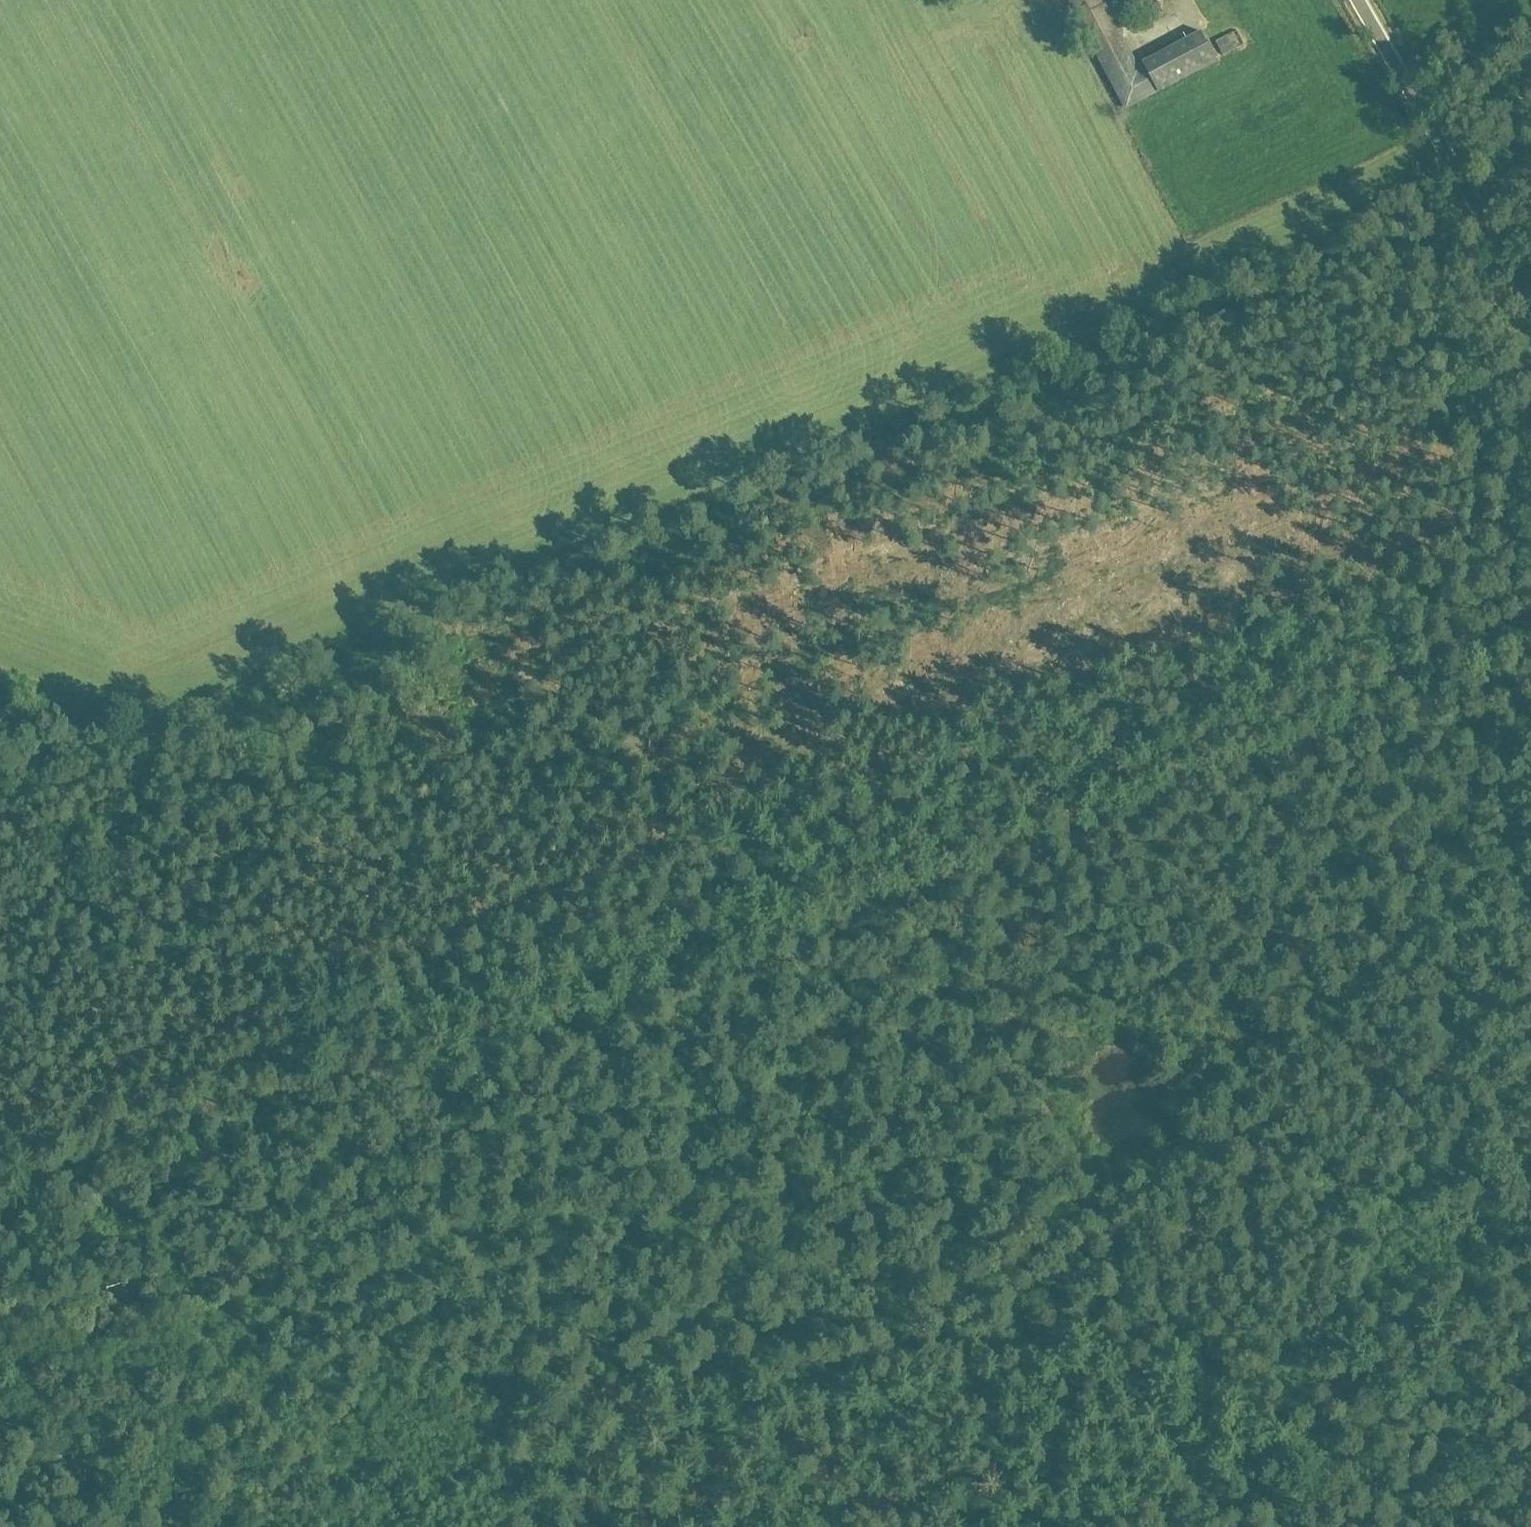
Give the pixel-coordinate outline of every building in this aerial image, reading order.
[(1127,107),(1216,60),(1200,30),(1142,61),(1143,64),(1137,67),(1102,0),(1070,0),(1127,107)] [(1130,11),(1150,0),(1124,0),(1130,11)]
